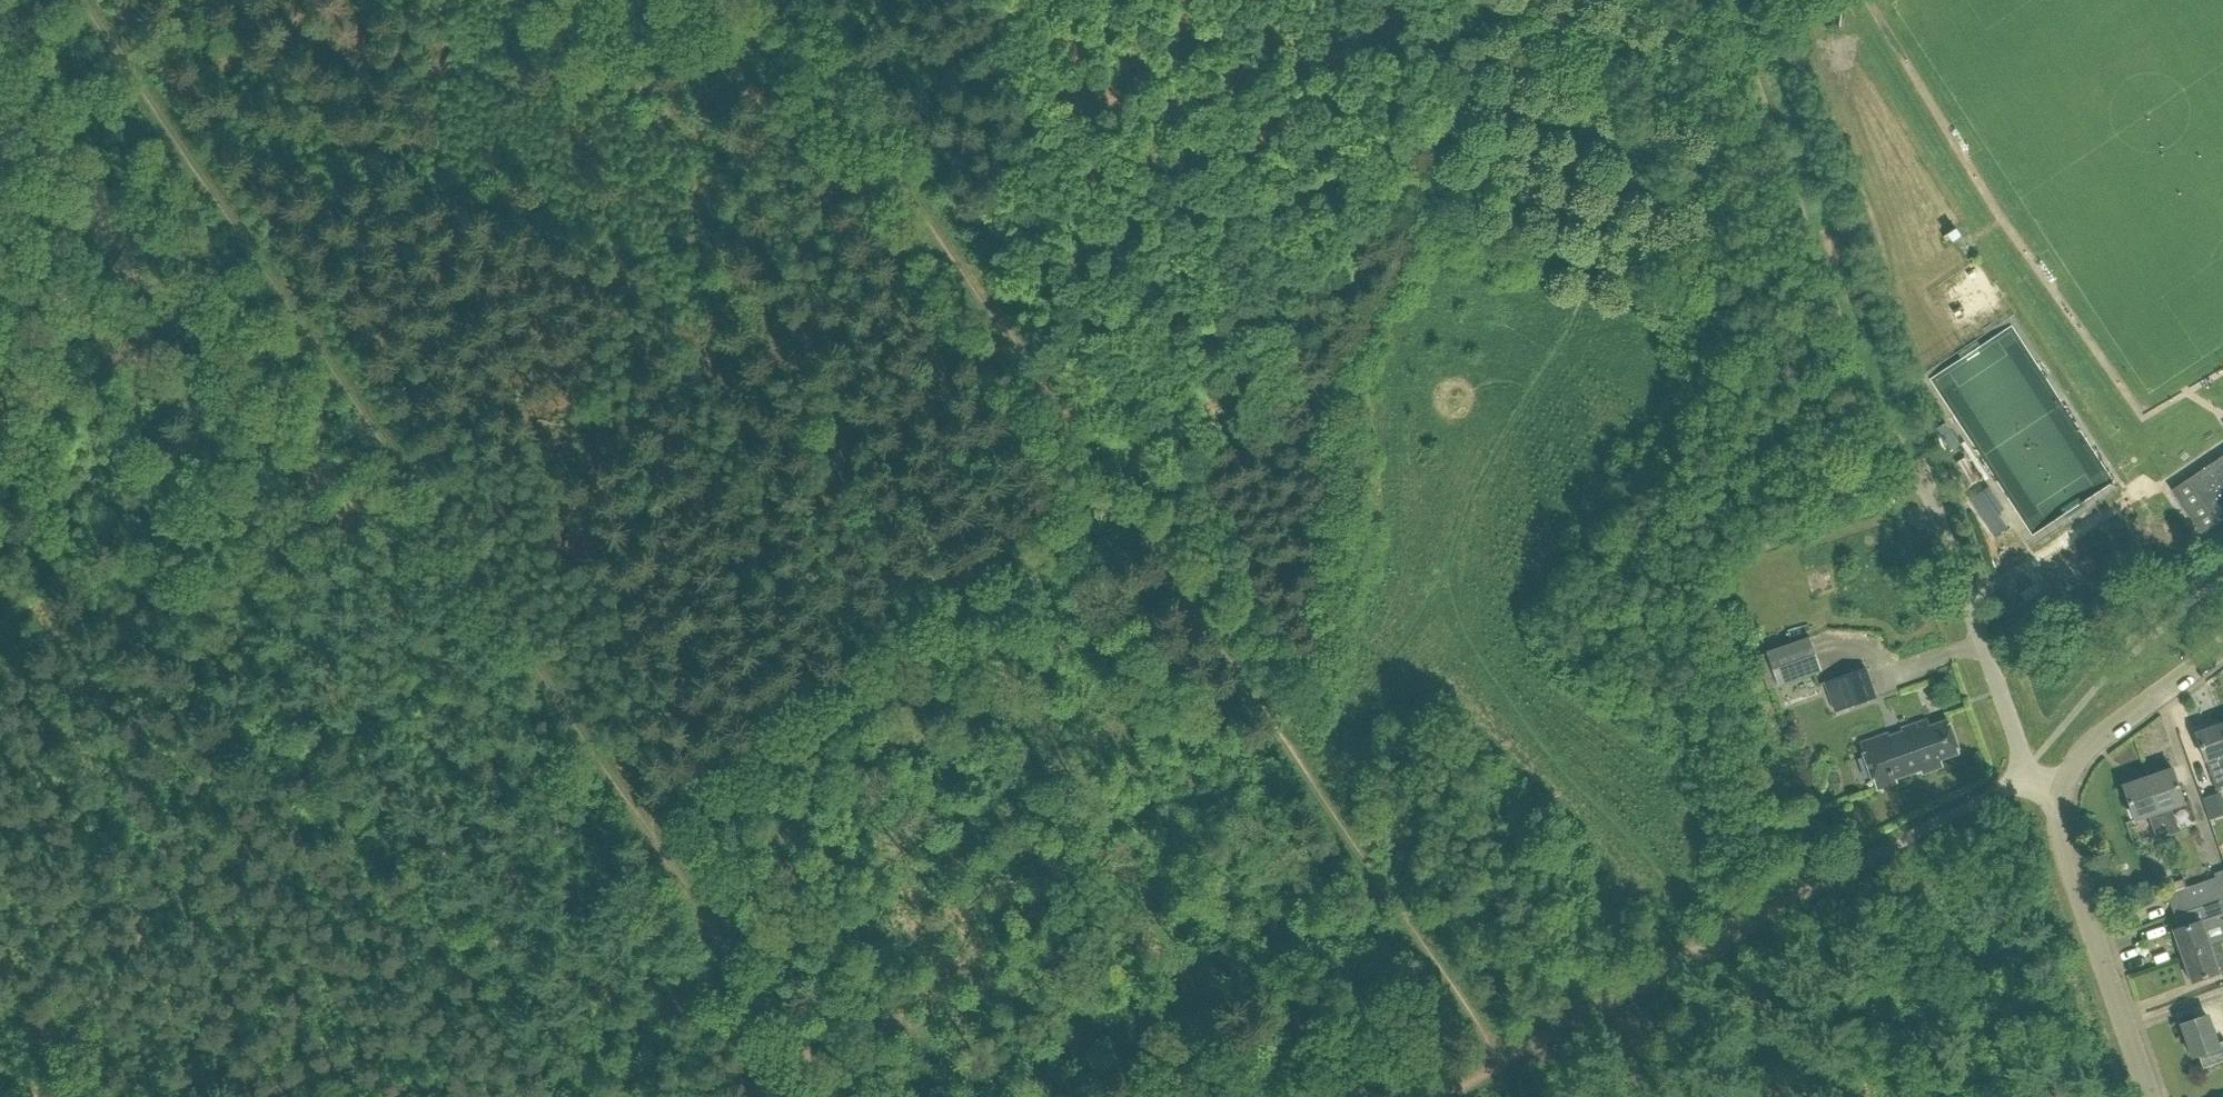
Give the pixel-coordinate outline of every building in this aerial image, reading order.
[(2222,519),(2222,457),(2172,491),(2201,534),(2222,519)] [(1988,488),(1970,499),(1981,515),(1999,504),(1988,488)] [(2101,511),(2091,517),(2107,543),(2117,536),(2101,511)] [(1768,689),(1778,685),(1821,670),(1810,638),(1766,653),(1757,656),(1768,689)] [(1866,667),(1837,679),(1847,709),(1877,698),(1866,667)] [(1930,729),(1927,721),(1902,731),(1903,734),(1891,738),(1890,735),(1861,746),(1877,791),(1897,784),(1895,780),(1921,771),(1922,775),(1943,768),(1940,761),(1959,754),(1948,722),(1930,729)] [(2221,724),(2195,733),(2214,788),(2222,785),(2222,730),(2221,724)] [(2147,777),(2167,835),(2178,831),(2170,808),(2184,803),(2172,768),(2147,777)] [(2156,839),(2167,835),(2147,777),(2122,786),(2134,821),(2148,816),(2156,839)] [(2222,814),(2222,812),(2216,793),(2201,798),(2209,819),(2222,814)] [(2214,878),(2185,888),(2193,910),(2201,907),(2222,899),(2222,871),(2213,874),(2214,878)] [(2166,894),(2174,916),(2193,910),(2185,888),(2166,894)] [(2172,931),(2181,956),(2220,943),(2221,944),(2222,943),(2222,920),(2221,919),(2220,916),(2222,914),(2222,899),(2201,907),(2205,919),(2172,931)] [(2222,971),(2222,972),(2222,950),(2221,944),(2220,943),(2181,956),(2190,982),(2218,972),(2219,973),(2222,971)] [(2203,1012),(2222,1006),(2222,992),(2217,975),(2194,983),(2203,1012)] [(2206,1015),(2181,1024),(2193,1057),(2199,1055),(2203,1067),(2222,1060),(2222,1045),(2217,1047),(2206,1015)]
